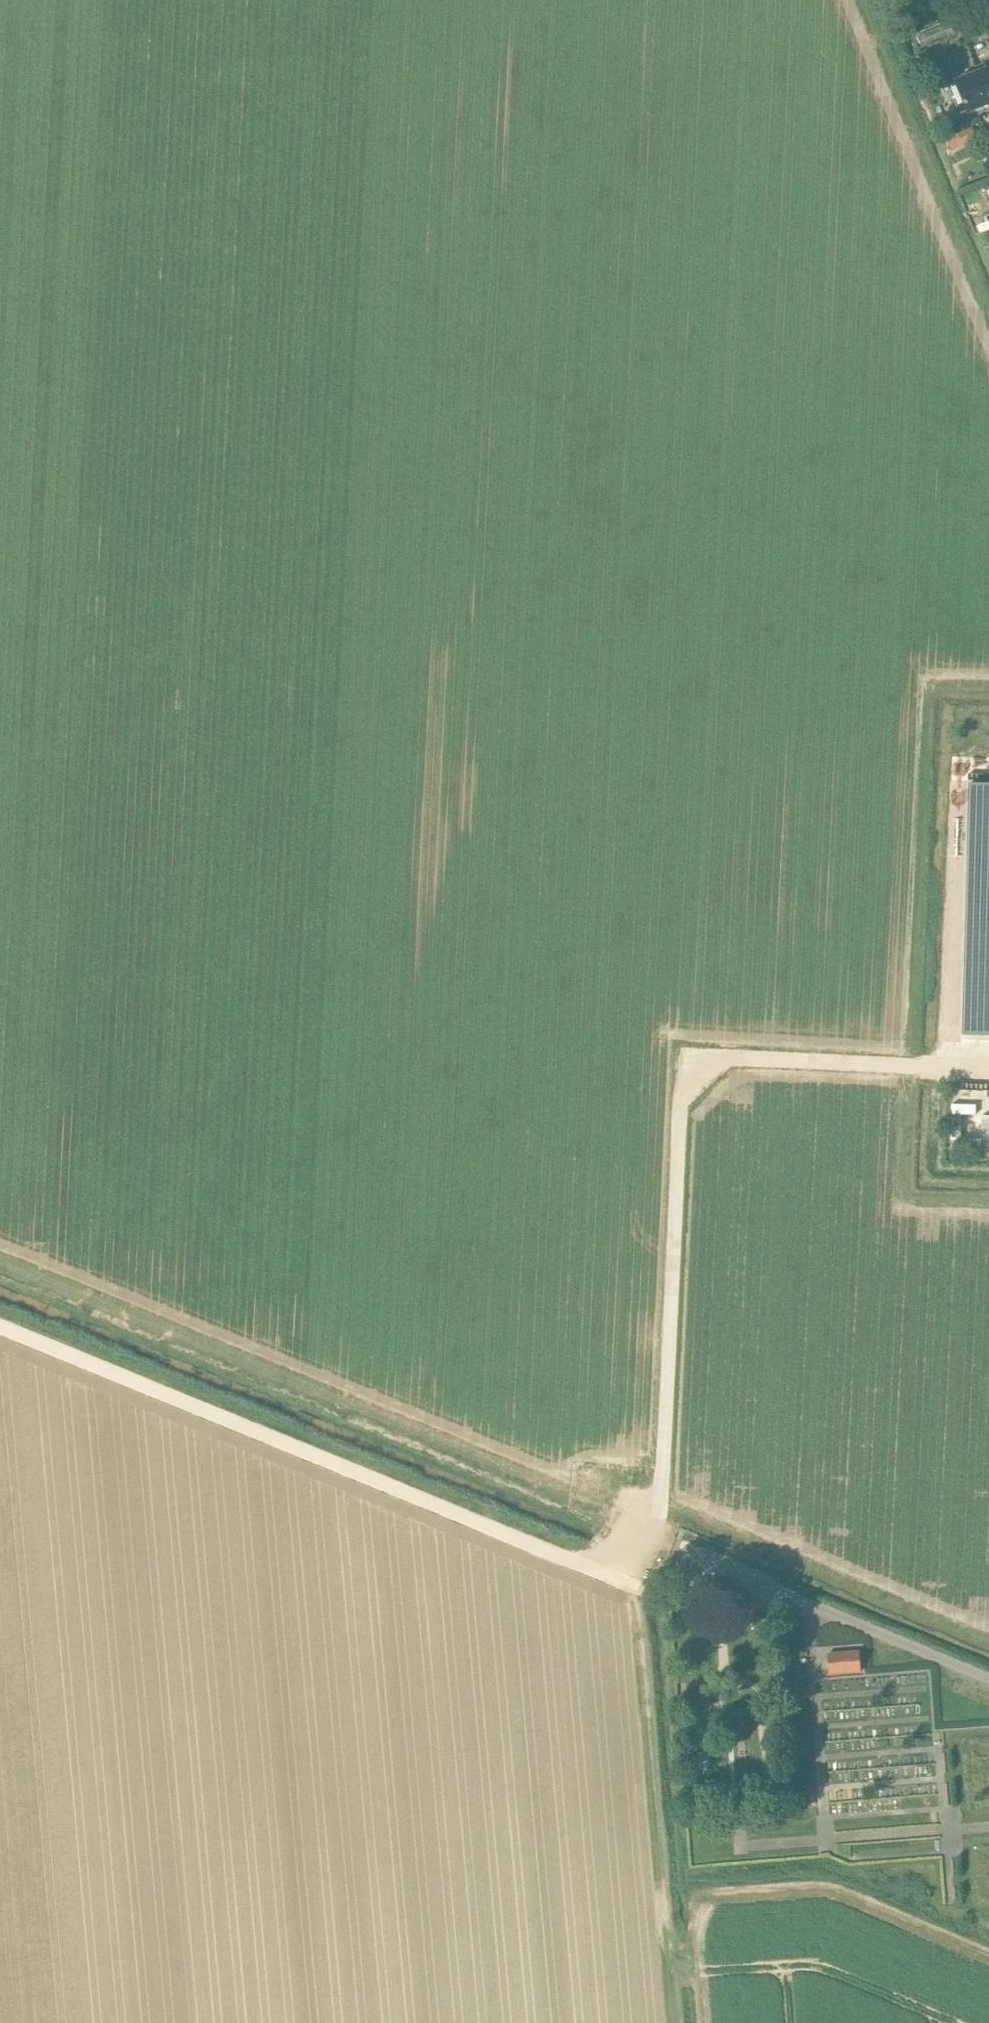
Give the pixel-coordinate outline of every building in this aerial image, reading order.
[(979,72),(956,81),(969,113),(988,105),(988,68),(979,72)] [(946,137),(950,149),(977,139),(972,127),(946,137)] [(966,1030),(988,1030),(988,798),(971,797),(966,1030)] [(830,1674),(861,1672),(859,1651),(828,1654),(830,1674)]
